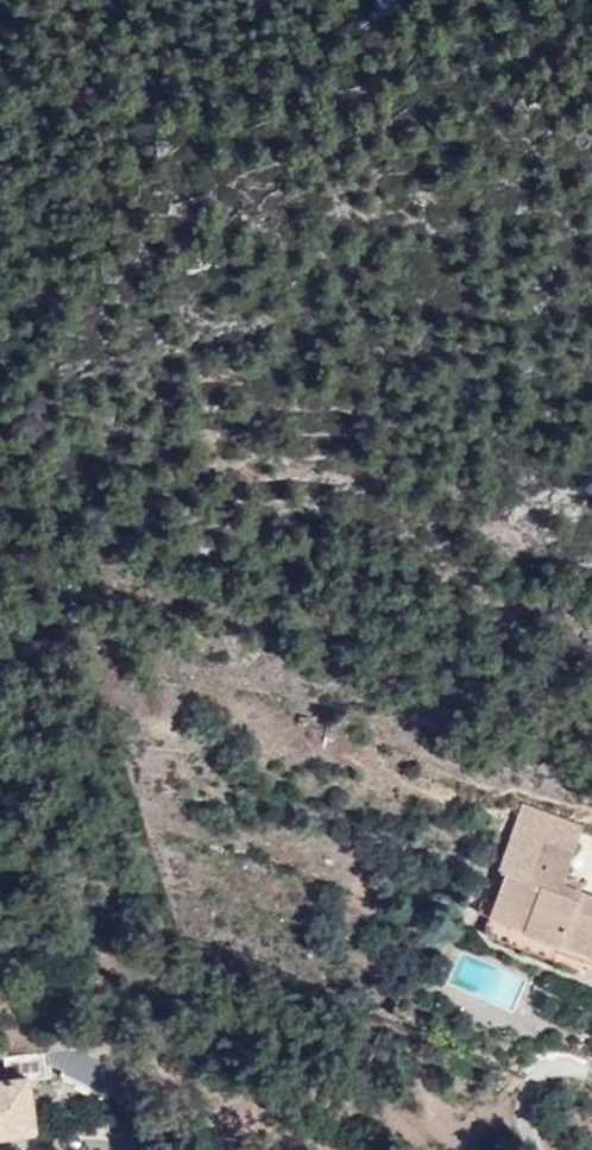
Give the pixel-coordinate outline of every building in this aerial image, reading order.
[(523,805),(514,829),(543,839),(544,838),(574,850),(582,827),(523,805)] [(523,929),(560,942),(563,934),(591,945),(591,896),(579,891),(577,896),(559,889),(562,878),(574,850),(544,838),(543,839),(514,829),(499,868),(506,870),(491,905),(527,919),(523,929)] [(577,896),(579,891),(581,884),(562,878),(559,889),(577,896)] [(487,915),(523,929),(527,919),(491,905),(487,915)] [(560,942),(591,955),(591,945),(563,934),(560,942)] [(3,1056),(4,1067),(6,1079),(28,1077),(28,1079),(50,1075),(47,1049),(3,1056)] [(4,1067),(0,1067),(0,1135),(35,1130),(28,1079),(28,1077),(6,1079),(4,1067)]
